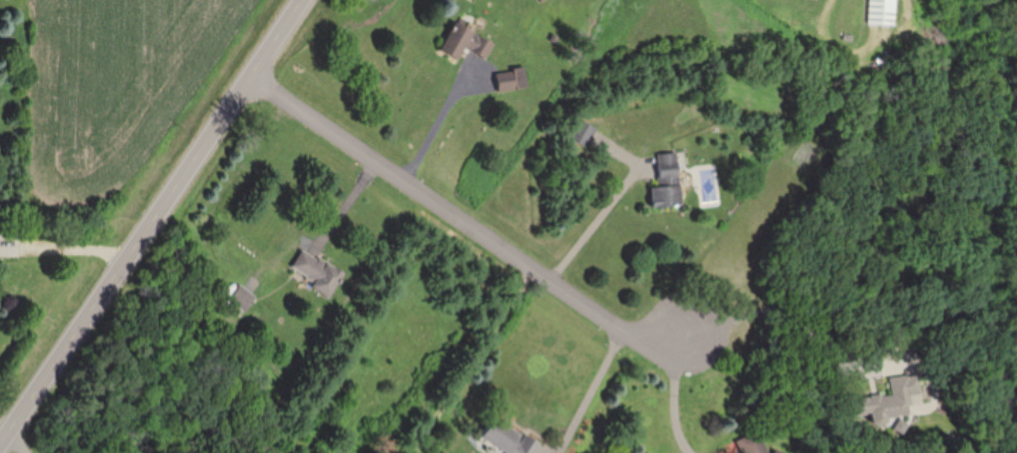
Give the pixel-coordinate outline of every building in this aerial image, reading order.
[(897,0),(870,0),(870,26),(897,26),(897,0)] [(439,52),(458,61),(464,49),(485,59),(494,43),(454,23),(439,52)] [(498,92),(527,89),(524,69),(496,72),(498,92)] [(567,140),(586,150),(597,130),(578,120),(567,140)] [(651,188),(652,208),(682,206),(680,185),(679,185),(677,154),(657,156),(659,188),(651,188)] [(289,270),(328,298),(343,277),(304,248),(289,270)] [(909,416),(904,399),(921,394),(915,375),(887,383),(890,393),(865,400),(872,426),(909,416)] [(493,416),(478,439),(501,452),(534,452),(539,444),(493,416)] [(753,443),(749,452),(779,452),(773,451),(753,443)]
